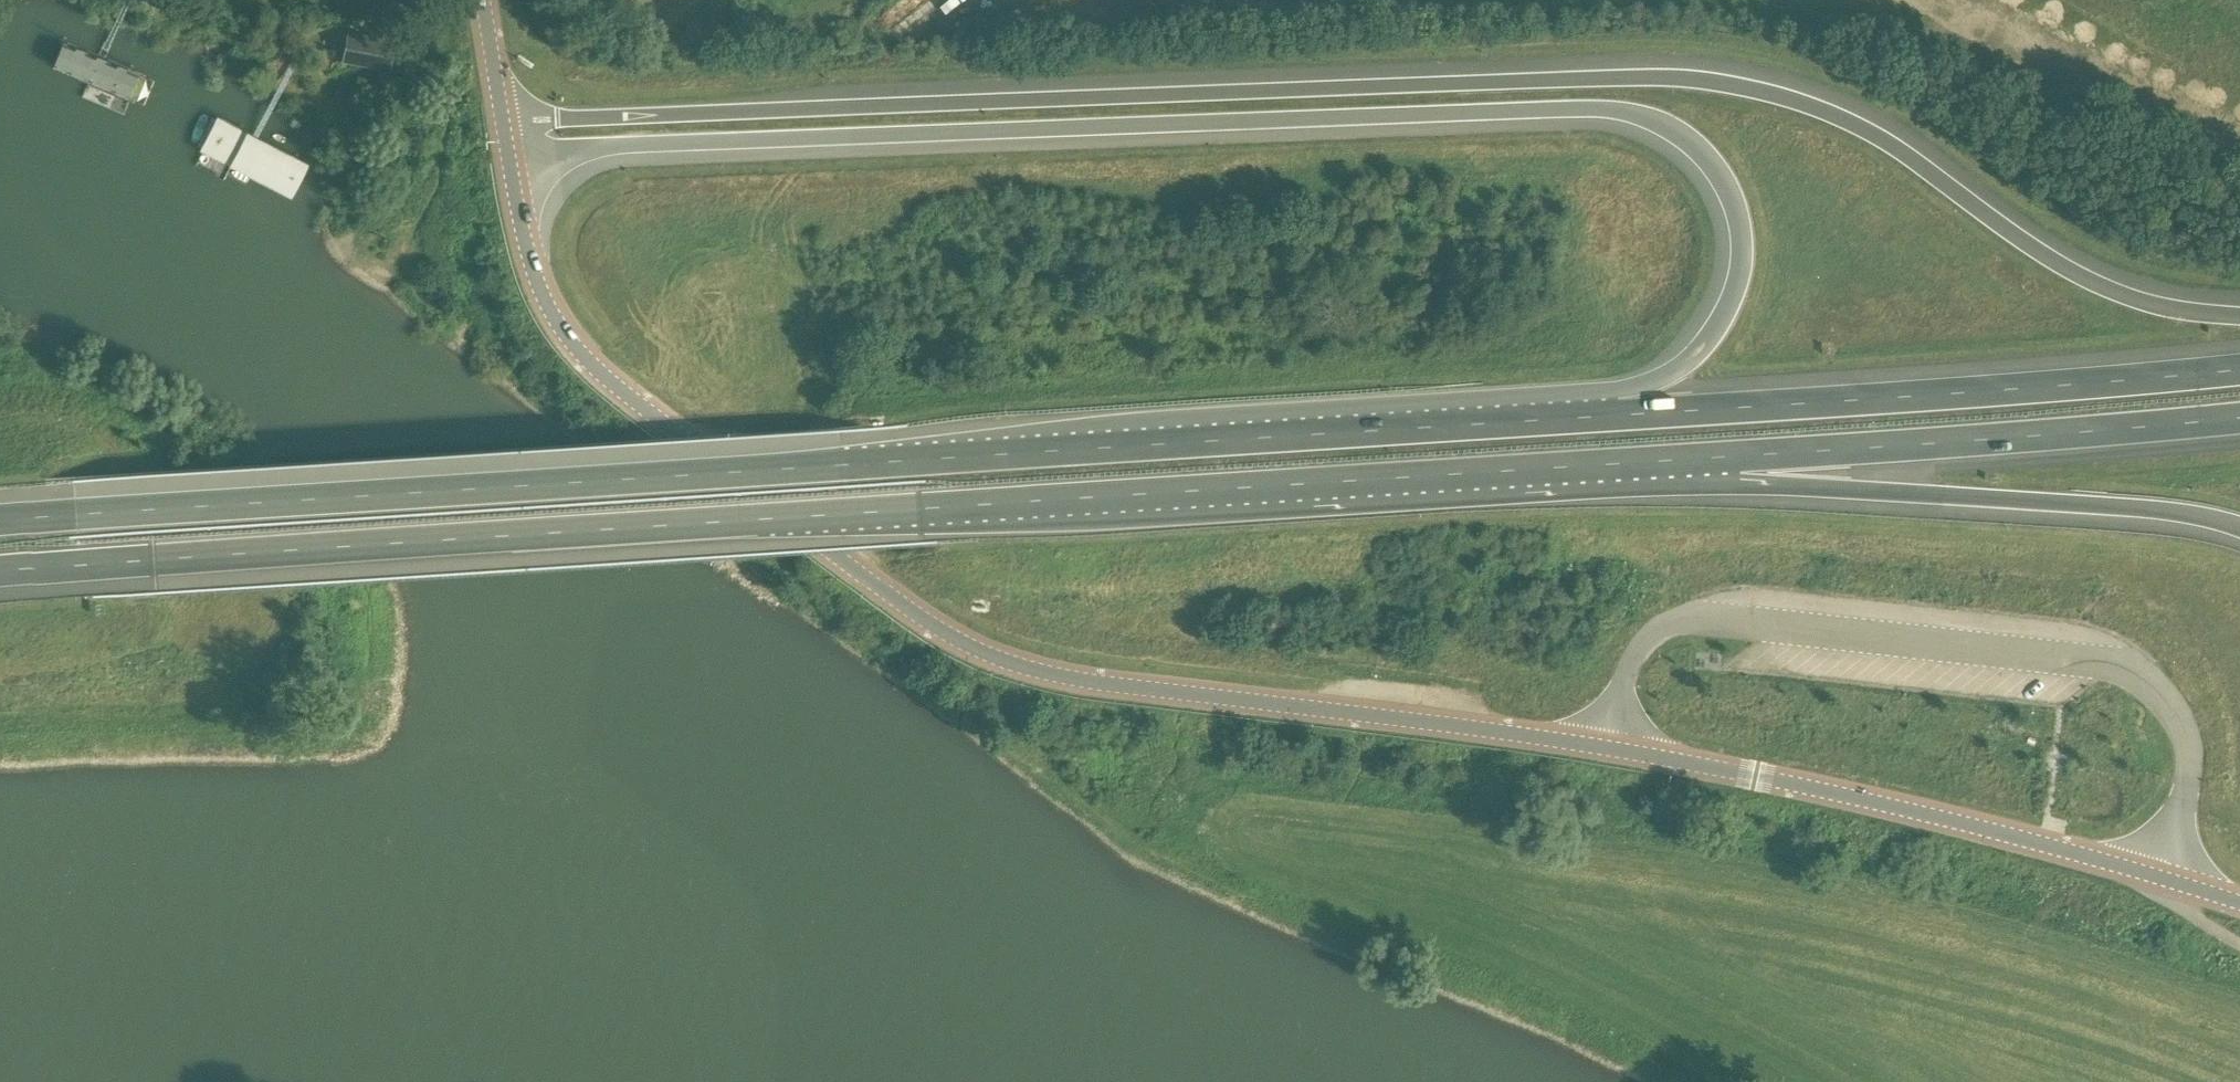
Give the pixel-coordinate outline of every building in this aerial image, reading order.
[(349,35),(344,60),(387,68),(392,42),(356,35),(351,34),(349,34),(349,35)] [(48,44),(37,72),(120,106),(132,78),(48,44)] [(222,128),(212,149),(287,183),(297,162),(222,128)]
